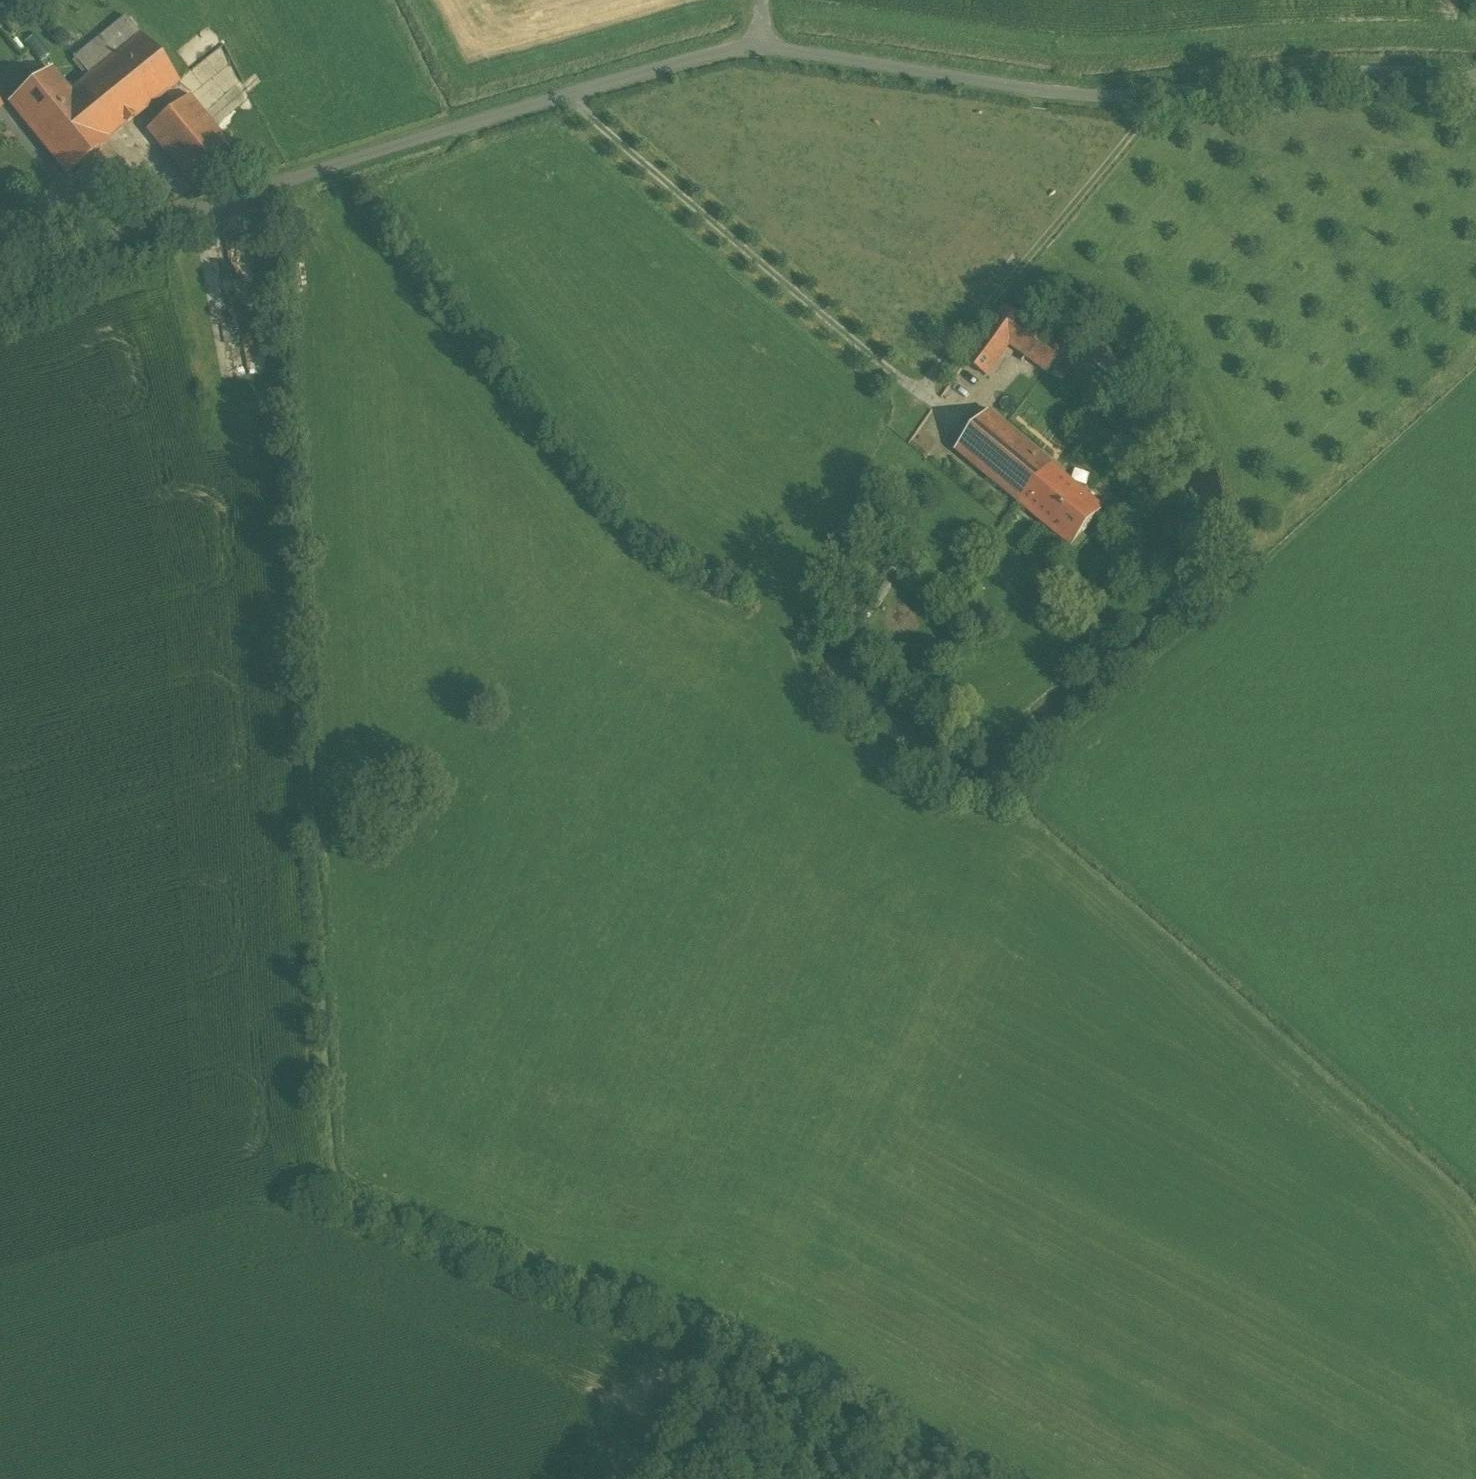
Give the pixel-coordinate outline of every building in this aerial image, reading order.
[(49,70),(9,103),(67,173),(178,81),(125,17),(75,59),(89,76),(68,93),(49,70)] [(189,95),(147,128),(198,191),(239,157),(189,95)] [(1004,307),(966,361),(985,375),(1008,343),(1048,371),(1065,347),(1026,318),(1024,321),(1004,307)] [(1021,503),(1051,466),(986,412),(956,449),(1021,503)] [(1051,466),(1021,503),(1072,545),(1103,509),(1051,466)]
